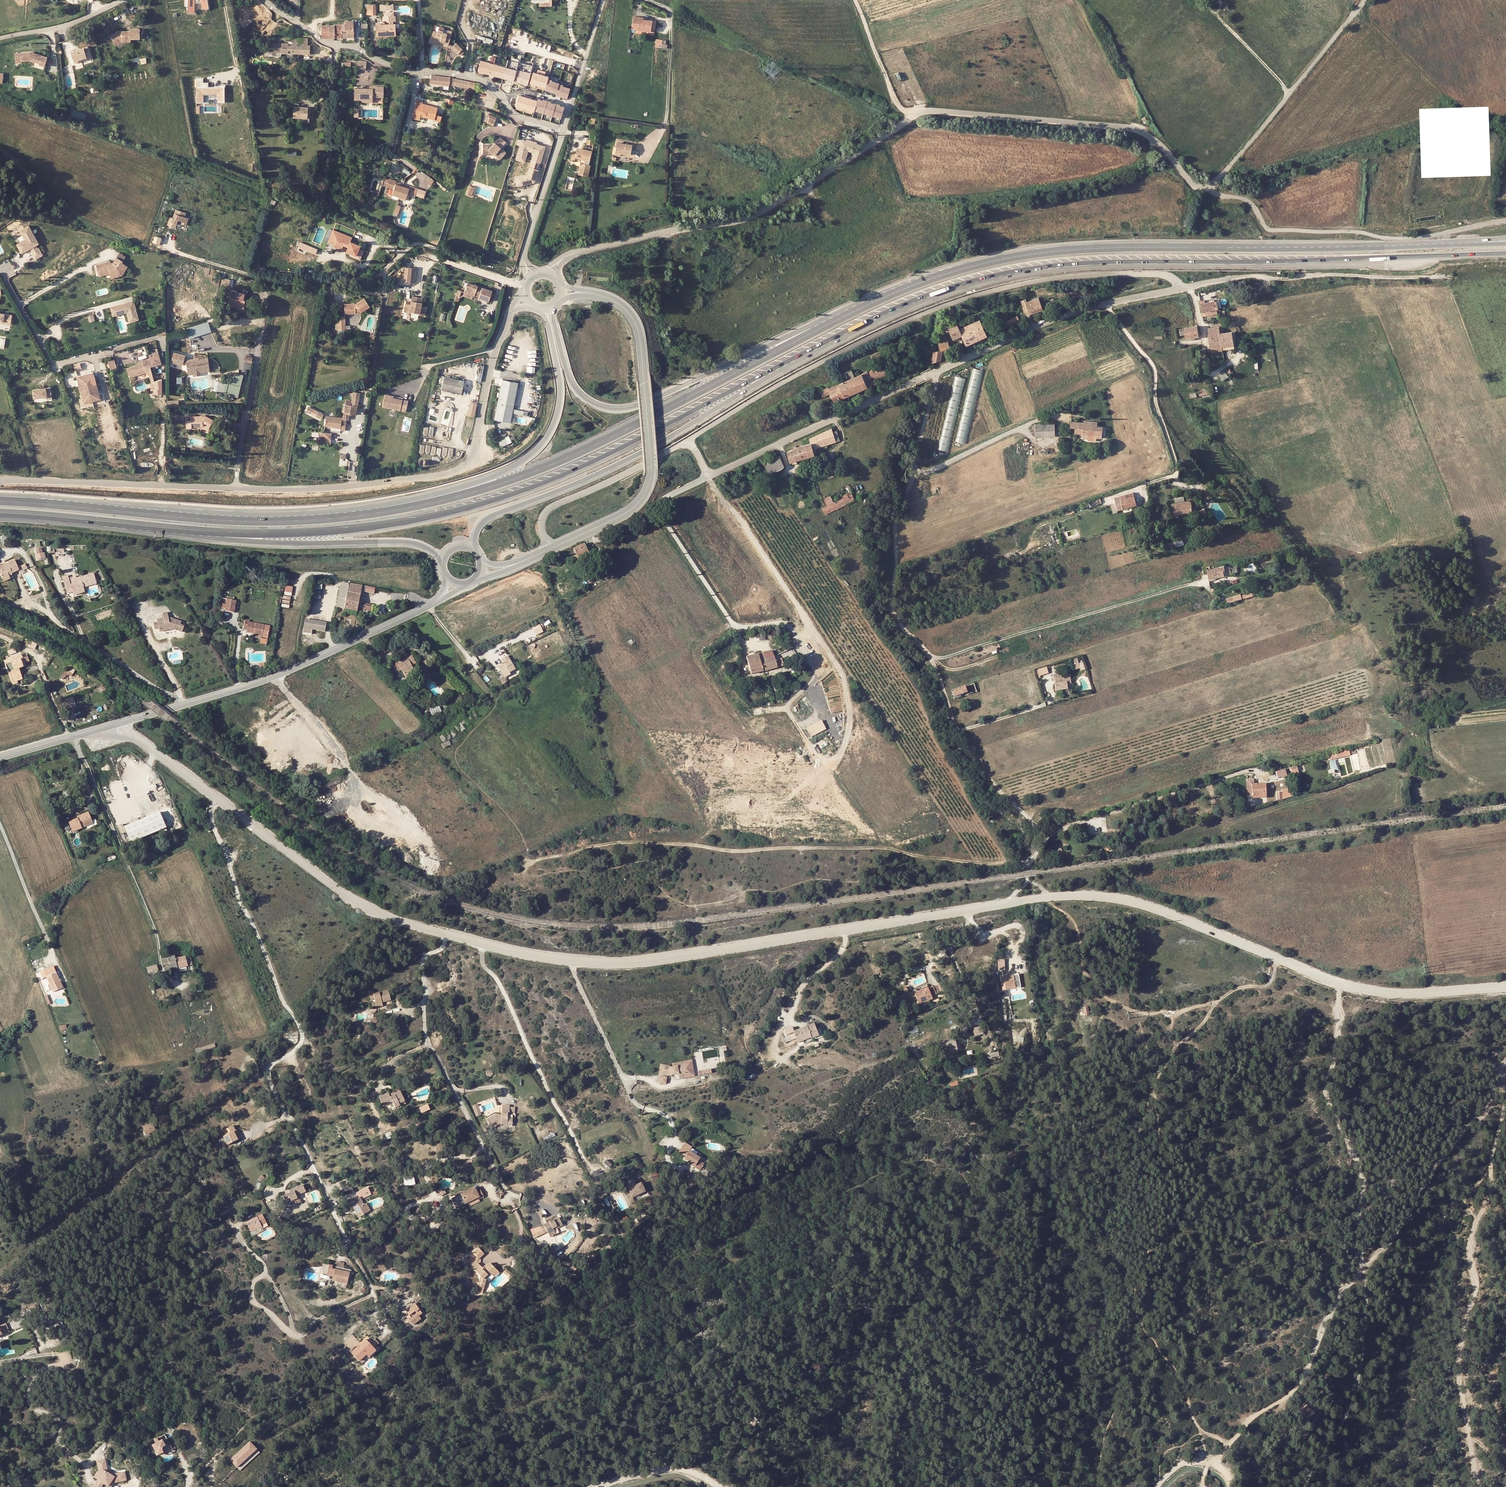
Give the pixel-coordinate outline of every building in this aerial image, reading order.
[(190,12),(197,12),(197,3),(203,3),(203,9),(209,9),(210,0),(190,0),(190,12)] [(375,12),(375,1),(367,1),(366,11),(375,12)] [(395,13),(392,13),(392,9),(383,9),(383,13),(381,13),(381,18),(386,18),(386,21),(384,22),(384,19),(376,20),(376,24),(376,29),(376,33),(396,32),(395,21),(393,21),(392,18),(395,18),(395,13)] [(355,18),(344,19),(344,22),(344,27),(341,28),(341,34),(353,34),(353,22),(357,22),(357,17),(355,16),(355,18)] [(631,29),(651,32),(653,21),(643,20),(643,18),(633,16),(631,29)] [(322,34),(341,34),(341,28),(344,27),(344,22),(322,23),(322,34)] [(432,29),(430,37),(440,40),(440,39),(445,40),(444,43),(447,44),(451,29),(448,28),(447,31),(442,29),(443,26),(438,24),(437,30),(432,29)] [(130,29),(117,30),(109,35),(115,44),(122,40),(130,40),(130,37),(139,36),(138,27),(129,28),(130,29)] [(285,38),(285,41),(266,41),(266,50),(309,50),(309,42),(307,42),(307,35),(296,35),(296,31),(292,31),(292,38),(285,38)] [(454,42),(452,43),(450,45),(455,52),(460,49),(454,42)] [(90,56),(86,46),(69,53),(73,62),(82,59),(90,56)] [(24,60),(33,58),(41,61),(40,63),(45,65),(48,56),(31,50),(17,53),(19,63),(24,62),(24,60)] [(474,69),(474,70),(523,84),(528,83),(542,87),(543,91),(566,97),(568,97),(571,87),(546,80),(544,73),(545,71),(535,68),(532,68),(531,73),(519,69),(532,67),(533,63),(522,60),(522,56),(515,54),(509,55),(508,57),(500,59),(500,64),(496,63),(498,56),(492,54),(490,55),(488,61),(477,58),(474,69)] [(30,64),(45,69),(46,66),(31,61),(30,64)] [(479,83),(449,77),(432,75),(431,83),(449,85),(450,83),(469,88),(469,87),(478,88),(478,87),(479,83)] [(207,85),(207,82),(203,82),(202,77),(195,77),(195,86),(207,85)] [(382,84),(368,83),(368,86),(354,85),(353,100),(372,100),(372,98),(372,94),(382,95),(382,84)] [(195,86),(195,102),(202,102),(202,94),(210,94),(210,102),(223,102),(223,86),(195,86)] [(417,99),(413,115),(421,117),(422,113),(426,114),(426,116),(440,119),(441,115),(439,114),(440,112),(437,111),(438,107),(421,102),(422,100),(417,99)] [(307,105),(293,103),(292,115),(297,115),(306,116),(306,111),(307,105)] [(297,115),(296,120),(308,121),(309,111),(306,111),(306,116),(297,115)] [(496,115),(488,112),(485,120),(494,123),(496,115)] [(498,135),(492,144),(500,148),(506,140),(498,135)] [(526,154),(528,147),(535,149),(532,159),(541,162),(546,144),(537,141),(538,139),(532,137),(531,139),(522,136),(517,151),(526,154)] [(630,155),(631,144),(616,142),(615,147),(612,147),(611,154),(614,155),(614,152),(621,153),(630,155)] [(505,151),(504,150),(500,148),(492,144),(491,145),(481,146),(481,155),(493,154),(499,159),(505,151)] [(581,162),(579,162),(577,170),(587,173),(590,161),(589,161),(592,148),(581,145),(581,146),(580,149),(577,148),(576,149),(573,148),(571,156),(575,157),(576,154),(586,157),(585,160),(582,160),(581,162)] [(541,162),(532,159),(528,173),(515,176),(518,186),(535,182),(541,162)] [(395,178),(389,176),(386,184),(393,185),(391,190),(406,194),(407,190),(414,192),(414,191),(417,185),(410,182),(409,184),(395,180),(395,178)] [(471,195),(474,188),(469,187),(466,195),(472,197),(473,196),(471,195)] [(192,215),(188,214),(189,211),(179,207),(176,215),(174,214),(171,222),(179,225),(180,222),(178,221),(180,217),(181,217),(186,219),(185,223),(189,225),(192,215)] [(22,233),(17,236),(19,241),(17,242),(19,246),(29,241),(31,243),(28,244),(33,252),(40,247),(36,239),(35,240),(33,238),(36,236),(25,219),(23,220),(25,224),(20,227),(24,232),(22,233)] [(20,227),(25,224),(23,220),(17,224),(22,233),(24,232),(20,227)] [(365,257),(368,251),(369,248),(359,243),(361,238),(355,236),(354,239),(348,236),(349,233),(343,231),(338,242),(343,245),(342,247),(350,251),(352,246),(353,245),(357,247),(357,248),(355,253),(359,255),(365,257)] [(118,249),(116,254),(122,258),(125,253),(118,249)] [(372,252),(368,251),(365,257),(359,255),(358,257),(368,261),(372,252)] [(109,270),(123,267),(122,266),(125,261),(121,259),(122,258),(116,254),(112,259),(110,260),(105,261),(104,259),(96,261),(98,272),(109,270)] [(415,283),(417,268),(403,266),(401,281),(415,283)] [(476,294),(486,297),(490,287),(465,279),(462,288),(469,290),(476,293),(476,294)] [(235,288),(226,286),(224,297),(228,298),(227,303),(242,305),(245,292),(235,290),(235,288)] [(1029,312),(1043,307),(1039,295),(1025,300),(1024,297),(1021,298),(1024,305),(1026,304),(1028,309),(1029,312)] [(408,310),(408,308),(418,310),(418,312),(423,313),(424,305),(420,304),(420,300),(410,298),(410,297),(409,302),(404,301),(403,309),(408,310)] [(137,312),(135,306),(133,306),(131,298),(109,304),(112,313),(126,309),(128,315),(137,312)] [(359,312),(369,306),(364,299),(354,304),(344,305),(344,314),(355,315),(355,312),(355,310),(359,310),(359,312)] [(1201,303),(1203,311),(1215,309),(1213,301),(1213,300),(1205,302),(1201,303)] [(1017,313),(1005,319),(1002,320),(997,323),(999,328),(1014,321),(1015,323),(1020,321),(1017,313)] [(1,322),(1,324),(7,325),(7,322),(11,323),(13,316),(0,314),(0,321),(1,322)] [(345,316),(337,317),(337,323),(337,325),(345,325),(345,316)] [(979,317),(959,326),(962,333),(966,342),(972,340),(969,334),(965,336),(963,331),(974,326),(975,329),(983,325),(979,317)] [(952,336),(962,333),(959,326),(957,321),(947,325),(952,336)] [(986,333),(983,325),(975,329),(974,326),(963,331),(965,336),(969,334),(972,340),(986,333)] [(1194,336),(1198,335),(1197,325),(1184,328),(1185,334),(1186,338),(1194,336)] [(1211,347),(1221,346),(1220,333),(1219,329),(1219,325),(1208,327),(1209,334),(1208,334),(1210,347),(1211,347)] [(938,330),(938,339),(946,338),(944,328),(938,330)] [(1221,346),(1233,344),(1233,339),(1232,336),(1234,336),(1234,331),(1231,331),(1223,332),(1220,333),(1221,346)] [(938,339),(939,348),(941,347),(945,347),(949,346),(947,337),(946,338),(938,339)] [(941,351),(941,347),(939,348),(933,349),(931,360),(940,358),(941,351)] [(212,370),(211,357),(187,358),(187,354),(176,351),(173,362),(174,362),(180,363),(183,363),(184,368),(183,369),(187,370),(188,364),(189,373),(197,375),(203,374),(203,371),(211,371),(212,370)] [(145,368),(149,372),(152,371),(149,362),(147,363),(145,355),(141,356),(142,359),(137,361),(126,364),(128,373),(145,368)] [(111,369),(118,367),(116,359),(109,361),(111,369)] [(862,370),(839,381),(844,394),(868,384),(876,380),(875,377),(888,371),(884,362),(867,369),(867,368),(862,370)] [(76,376),(73,377),(74,382),(77,382),(80,395),(97,391),(92,368),(75,373),(76,376)] [(957,441),(967,443),(982,370),(972,368),(957,441)] [(1223,380),(1228,376),(1224,371),(1218,375),(1223,380)] [(462,393),(465,379),(444,375),(441,388),(462,393)] [(954,376),(940,449),(950,451),(964,378),(954,376)] [(510,379),(502,378),(495,418),(502,419),(511,422),(519,381),(510,379)] [(214,389),(226,392),(229,383),(216,380),(214,389)] [(827,384),(820,387),(823,394),(830,391),(833,398),(844,394),(839,381),(828,385),(827,384)] [(48,396),(48,398),(53,398),(52,387),(34,389),(34,397),(48,396)] [(98,396),(97,391),(80,395),(82,400),(98,396)] [(383,406),(406,410),(408,399),(402,398),(402,400),(393,399),(393,397),(393,395),(385,393),(383,406)] [(473,402),(470,401),(468,410),(467,410),(466,415),(471,416),(475,416),(477,403),(473,402)] [(309,406),(307,411),(324,418),(326,413),(309,406)] [(325,421),(341,423),(342,418),(342,414),(327,412),(325,421)] [(190,418),(185,418),(185,426),(190,426),(190,425),(200,425),(206,428),(212,418),(204,413),(189,414),(190,418)] [(1096,434),(1096,437),(1102,437),(1103,426),(1097,426),(1097,421),(1090,421),(1090,424),(1087,424),(1087,422),(1085,422),(1071,421),(1071,427),(1075,427),(1075,432),(1082,433),(1082,436),(1088,436),(1089,436),(1089,434),(1096,434)] [(1054,423),(1035,424),(1036,436),(1055,435),(1054,423)] [(809,438),(811,442),(805,444),(808,456),(815,454),(817,454),(815,450),(816,450),(816,448),(840,440),(837,430),(833,432),(832,428),(809,438)] [(333,443),(332,432),(320,432),(320,443),(333,443)] [(509,444),(506,437),(499,441),(501,447),(509,444)] [(790,461),(808,456),(805,444),(797,446),(794,447),(787,451),(790,461)] [(767,469),(769,474),(780,469),(780,467),(783,465),(779,455),(764,462),(767,469)] [(836,501),(833,502),(827,505),(822,507),(825,514),(854,500),(851,491),(842,496),(835,499),(836,501)] [(1131,504),(1131,506),(1136,505),(1132,492),(1114,497),(1116,504),(1117,509),(1123,508),(1123,506),(1128,505),(1128,504),(1131,504)] [(830,496),(824,499),(827,505),(833,502),(830,496)] [(1176,503),(1177,508),(1173,509),(1175,517),(1179,517),(1179,514),(1193,511),(1191,501),(1192,500),(1192,497),(1188,498),(1189,500),(1185,501),(1184,496),(1175,498),(1176,503)] [(574,560),(589,553),(584,544),(573,548),(575,552),(570,554),(568,558),(574,560)] [(8,574),(7,572),(10,571),(11,573),(19,570),(14,559),(0,563),(0,574),(1,578),(9,576),(8,574)] [(1210,566),(1207,566),(1208,573),(1209,578),(1212,578),(1224,576),(1224,575),(1223,570),(1225,570),(1226,575),(1231,574),(1229,567),(1225,566),(1210,568),(1210,566)] [(67,587),(73,585),(74,591),(75,594),(81,592),(80,589),(79,587),(89,583),(89,582),(93,580),(92,577),(91,573),(86,575),(86,573),(78,576),(71,578),(70,577),(69,574),(63,576),(67,587)] [(80,589),(94,584),(93,580),(89,582),(89,583),(79,587),(80,589)] [(357,612),(358,608),(360,601),(362,591),(363,586),(361,585),(361,586),(342,583),(337,607),(357,612)] [(1227,598),(1228,603),(1258,594),(1257,590),(1256,588),(1251,589),(1251,591),(1246,592),(1246,594),(1241,596),(1240,594),(1227,598)] [(235,599),(226,598),(224,609),(233,610),(235,599)] [(373,604),(360,601),(358,608),(371,611),(373,604)] [(189,628),(190,622),(186,622),(186,618),(177,617),(177,620),(174,620),(173,616),(172,611),(167,613),(169,618),(162,620),(163,623),(159,624),(161,630),(165,628),(166,631),(173,629),(172,627),(176,625),(179,626),(179,627),(189,628)] [(260,634),(263,623),(247,620),(248,619),(244,618),(242,628),(246,628),(245,631),(252,632),(260,634)] [(306,619),(305,628),(322,630),(324,621),(306,619)] [(270,625),(263,623),(260,634),(267,635),(270,625)] [(785,651),(792,647),(789,643),(783,646),(782,643),(779,645),(782,652),(785,651)] [(789,657),(796,653),(792,647),(785,651),(789,657)] [(772,650),(747,657),(751,673),(777,667),(772,650)] [(7,656),(8,659),(2,661),(6,676),(18,671),(15,665),(22,662),(18,652),(7,656)] [(411,656),(407,658),(403,660),(398,664),(401,669),(404,675),(414,670),(412,665),(415,663),(411,656)] [(399,671),(401,669),(398,664),(396,661),(393,662),(399,671)] [(505,665),(509,672),(515,668),(511,662),(506,665),(505,665)] [(1037,675),(1048,674),(1047,667),(1036,669),(1037,675)] [(414,670),(404,675),(406,679),(416,673),(414,670)] [(1056,691),(1068,689),(1068,688),(1068,686),(1071,685),(1070,678),(1059,679),(1060,683),(1055,684),(1056,691)] [(967,692),(965,686),(953,690),(954,695),(962,693),(967,692)] [(805,728),(810,737),(826,729),(821,720),(805,728)] [(1337,753),(1339,758),(1353,754),(1352,749),(1337,753)] [(1291,767),(1276,772),(1277,776),(1292,771),(1291,767)] [(1252,796),(1266,795),(1265,784),(1252,785),(1252,796)] [(80,816),(80,817),(78,819),(69,822),(73,831),(77,829),(77,831),(82,829),(80,824),(84,822),(86,825),(92,822),(88,812),(80,816)] [(135,823),(141,838),(166,827),(159,812),(135,823)] [(141,838),(135,823),(124,828),(130,842),(141,838)] [(168,958),(169,964),(170,970),(192,965),(190,956),(175,959),(175,956),(168,958)] [(1003,959),(995,957),(995,967),(1003,969),(1003,959)] [(149,974),(158,970),(156,965),(147,969),(149,974)] [(47,969),(44,971),(49,983),(53,991),(62,987),(54,966),(47,969)] [(1016,987),(1014,975),(1001,977),(1003,989),(1016,987)] [(929,988),(928,987),(921,990),(915,993),(920,1004),(933,998),(932,996),(936,994),(933,987),(929,988)] [(384,999),(385,1002),(391,1001),(388,991),(374,994),(372,990),(368,991),(370,999),(375,998),(376,1001),(371,1003),(373,1009),(377,1008),(376,1006),(382,1004),(382,1003),(381,999),(384,999)] [(813,1023),(792,1030),(791,1027),(783,1029),(785,1036),(789,1034),(790,1040),(794,1039),(796,1043),(817,1036),(813,1023)] [(983,1034),(982,1027),(974,1028),(975,1036),(983,1034)] [(951,1051),(957,1050),(955,1039),(948,1041),(945,1043),(941,1043),(941,1044),(944,1055),(952,1053),(951,1051)] [(694,1054),(697,1074),(711,1072),(710,1069),(720,1067),(717,1050),(694,1054)] [(680,1060),(678,1054),(671,1056),(673,1063),(680,1060)] [(677,1073),(683,1071),(680,1062),(668,1065),(667,1064),(663,1064),(663,1066),(658,1065),(658,1074),(666,1074),(672,1073),(672,1071),(676,1071),(677,1073)] [(396,1112),(402,1109),(399,1104),(404,1101),(400,1091),(395,1094),(395,1096),(390,1098),(388,1093),(379,1097),(383,1106),(392,1102),(395,1107),(394,1108),(396,1112)] [(429,1103),(420,1108),(422,1113),(432,1109),(429,1103)] [(499,1116),(499,1114),(495,1114),(486,1119),(492,1129),(496,1126),(496,1125),(499,1124),(500,1124),(500,1126),(507,1126),(507,1124),(512,1124),(512,1119),(508,1118),(507,1113),(509,1113),(509,1105),(501,1105),(501,1114),(502,1116),(499,1116)] [(146,1135),(155,1131),(152,1122),(142,1126),(146,1135)] [(228,1145),(237,1140),(233,1132),(234,1131),(232,1127),(223,1131),(225,1135),(223,1136),(228,1145)] [(696,1166),(695,1167),(701,1171),(705,1164),(699,1160),(701,1158),(689,1151),(691,1148),(686,1144),(680,1152),(686,1157),(685,1159),(691,1163),(696,1166)] [(293,1188),(294,1191),(290,1192),(280,1197),(283,1203),(284,1203),(286,1207),(296,1203),(294,1199),(297,1198),(296,1196),(305,1191),(302,1184),(293,1188)] [(641,1184),(628,1190),(630,1193),(632,1199),(646,1192),(641,1184)] [(475,1188),(475,1187),(460,1194),(464,1202),(465,1204),(477,1198),(478,1199),(484,1196),(480,1189),(477,1190),(475,1188)] [(366,1207),(364,1204),(363,1204),(359,1197),(350,1202),(358,1218),(364,1215),(363,1214),(368,1211),(366,1207)] [(477,1198),(467,1203),(469,1206),(479,1201),(478,1199),(477,1198)] [(258,1220),(256,1217),(246,1222),(250,1229),(260,1224),(258,1220)] [(545,1227),(543,1224),(539,1226),(543,1233),(547,1231),(550,1237),(556,1234),(554,1230),(552,1228),(561,1223),(559,1217),(547,1223),(548,1225),(545,1227)] [(250,1229),(251,1232),(262,1227),(261,1226),(260,1224),(250,1229)] [(483,1254),(478,1249),(473,1254),(479,1258),(483,1254)] [(481,1266),(478,1264),(473,1269),(480,1276),(479,1283),(477,1283),(476,1287),(484,1289),(486,1279),(491,1274),(492,1274),(497,1269),(490,1263),(486,1265),(484,1268),(482,1270),(480,1268),(481,1266)] [(350,1273),(334,1269),(332,1281),(348,1284),(350,1273)] [(410,1321),(418,1315),(422,1313),(414,1303),(405,1310),(409,1315),(406,1317),(410,1321)] [(418,1315),(410,1321),(413,1324),(420,1318),(418,1315)] [(10,1332),(7,1324),(0,1327),(0,1336),(10,1332)] [(378,1348),(368,1336),(365,1339),(374,1348),(369,1353),(371,1355),(378,1348)] [(358,1360),(365,1354),(368,1357),(371,1355),(369,1353),(374,1348),(365,1339),(360,1343),(361,1345),(358,1347),(358,1346),(350,1353),(358,1360)] [(1303,1418),(1312,1409),(1308,1405),(1299,1414),(1303,1418)] [(1312,1409),(1303,1418),(1306,1421),(1315,1412),(1312,1409)] [(239,1468),(260,1448),(252,1440),(231,1460),(239,1468)] [(164,1444),(161,1446),(159,1443),(155,1445),(157,1449),(155,1450),(156,1451),(154,1456),(158,1458),(159,1458),(160,1459),(166,1456),(164,1452),(167,1449),(164,1444)]
